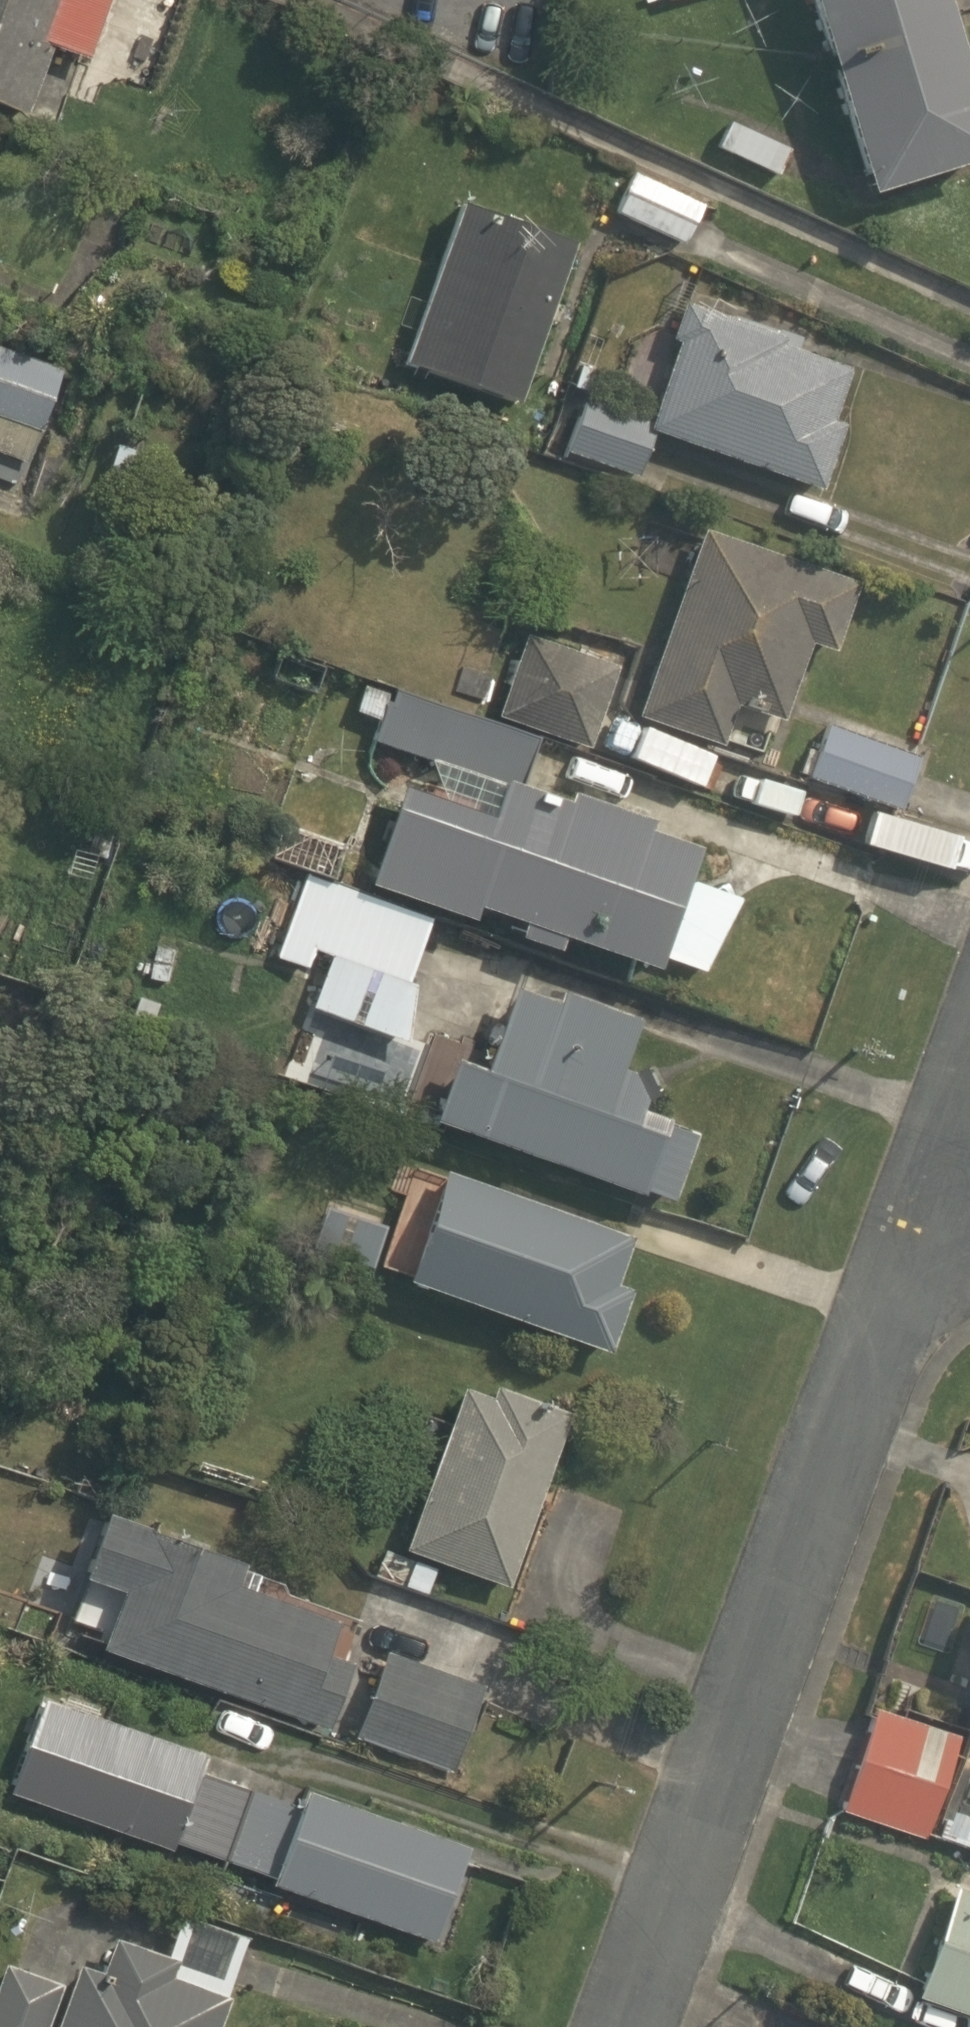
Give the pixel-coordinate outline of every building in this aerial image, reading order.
[(57,131),(83,60),(120,73),(145,3),(136,0),(0,0),(0,111),(57,131)] [(936,0),(802,0),(863,200),(969,168),(969,113),(936,0)] [(716,154),(775,176),(787,147),(727,124),(716,154)] [(703,202),(629,175),(611,224),(685,251),(703,202)] [(405,366),(520,405),(574,245),(460,206),(405,366)] [(653,436),(823,496),(848,426),(834,421),(851,372),(781,348),(784,339),(682,304),(668,344),(679,347),(652,424),(584,400),(565,454),(566,455),(637,479),(653,436)] [(39,465),(71,374),(0,349),(0,451),(39,465)] [(150,458),(115,446),(99,489),(134,501),(150,458)] [(639,721),(721,749),(735,707),(781,723),(808,645),(830,652),(853,587),(703,535),(639,718),(639,721)] [(499,719),(587,751),(617,667),(529,635),(499,719)] [(382,693),(367,687),(358,714),(371,719),(382,693)] [(661,960),(705,975),(743,900),(693,883),(702,855),(649,837),(654,823),(571,796),(567,807),(520,791),(536,743),(393,695),(376,745),(503,788),(492,823),(399,792),(367,887),(370,889),(471,922),(475,910),(657,971),(661,960)] [(830,726),(809,781),(897,814),(917,759),(830,726)] [(343,848),(279,825),(267,856),(331,879),(343,848)] [(310,1010),(407,1045),(413,986),(406,983),(429,919),(306,874),(275,960),(312,974),(301,1005),(311,1008),(310,1010)] [(166,985),(174,952),(152,947),(145,980),(166,985)] [(441,1127),(670,1207),(696,1133),(639,1113),(643,1103),(628,1073),(619,1069),(636,1019),(559,992),(554,1006),(511,991),(483,1073),(453,1063),(449,1076),(422,1067),(403,1120),(439,1133),(441,1127)] [(467,1303),(608,1353),(629,1292),(612,1286),(631,1234),(507,1190),(467,1303)] [(451,1295),(465,1250),(443,1243),(429,1288),(451,1295)] [(404,1553),(507,1589),(568,1416),(490,1388),(487,1399),(461,1390),(404,1553)] [(100,1650),(326,1732),(351,1666),(325,1656),(336,1625),(232,1587),(239,1567),(143,1532),(100,1650)] [(426,1594),(434,1570),(383,1553),(375,1577),(426,1594)] [(356,1738),(453,1772),(481,1689),(385,1656),(356,1738)] [(4,1795),(171,1853),(173,1847),(268,1879),(266,1887),(435,1946),(468,1851),(303,1794),(297,1810),(200,1776),(206,1759),(37,1700),(4,1795)] [(843,1810),(926,1837),(957,1740),(874,1713),(843,1810)] [(933,1819),(927,1837),(969,1852),(969,1832),(933,1819)] [(954,1889),(917,1998),(969,2016),(969,1894),(954,1889)] [(227,1999),(221,1997),(239,1949),(176,1926),(164,1958),(109,1938),(96,1973),(77,1966),(55,2026),(216,2026),(227,1999)] [(57,1988),(0,1970),(0,2026),(45,2026),(57,1988)]
